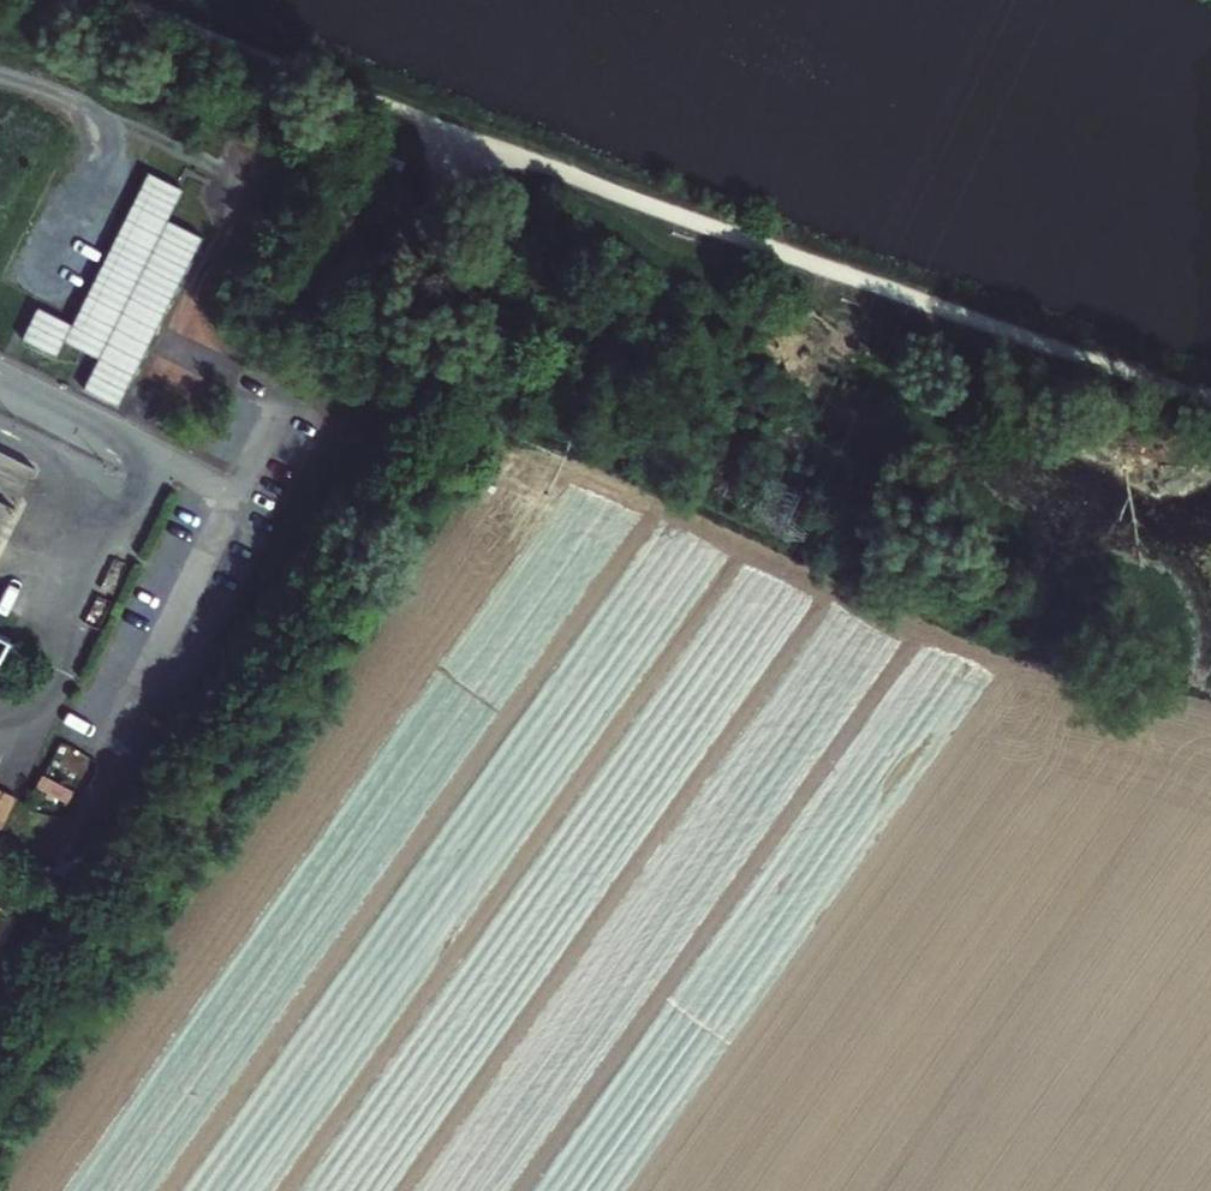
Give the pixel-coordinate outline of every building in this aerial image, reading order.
[(193,201),(156,183),(82,336),(46,320),(32,350),(66,366),(74,350),(108,369),(94,400),(129,416),(210,248),(179,232),(193,201)] [(0,629),(0,678),(19,638),(0,629)] [(18,925),(0,916),(0,963),(18,925)]
